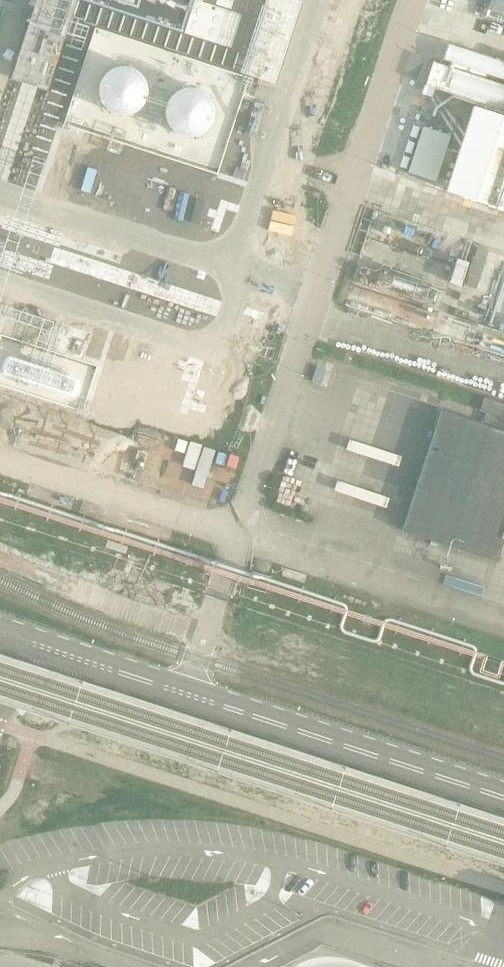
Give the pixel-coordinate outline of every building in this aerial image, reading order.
[(491,10),(503,15),(503,0),(495,0),(491,10)] [(380,281),(369,278),(365,289),(377,292),(380,281)] [(403,528),(499,559),(503,542),(503,402),(487,397),(484,406),(480,420),(443,408),(403,528)]
